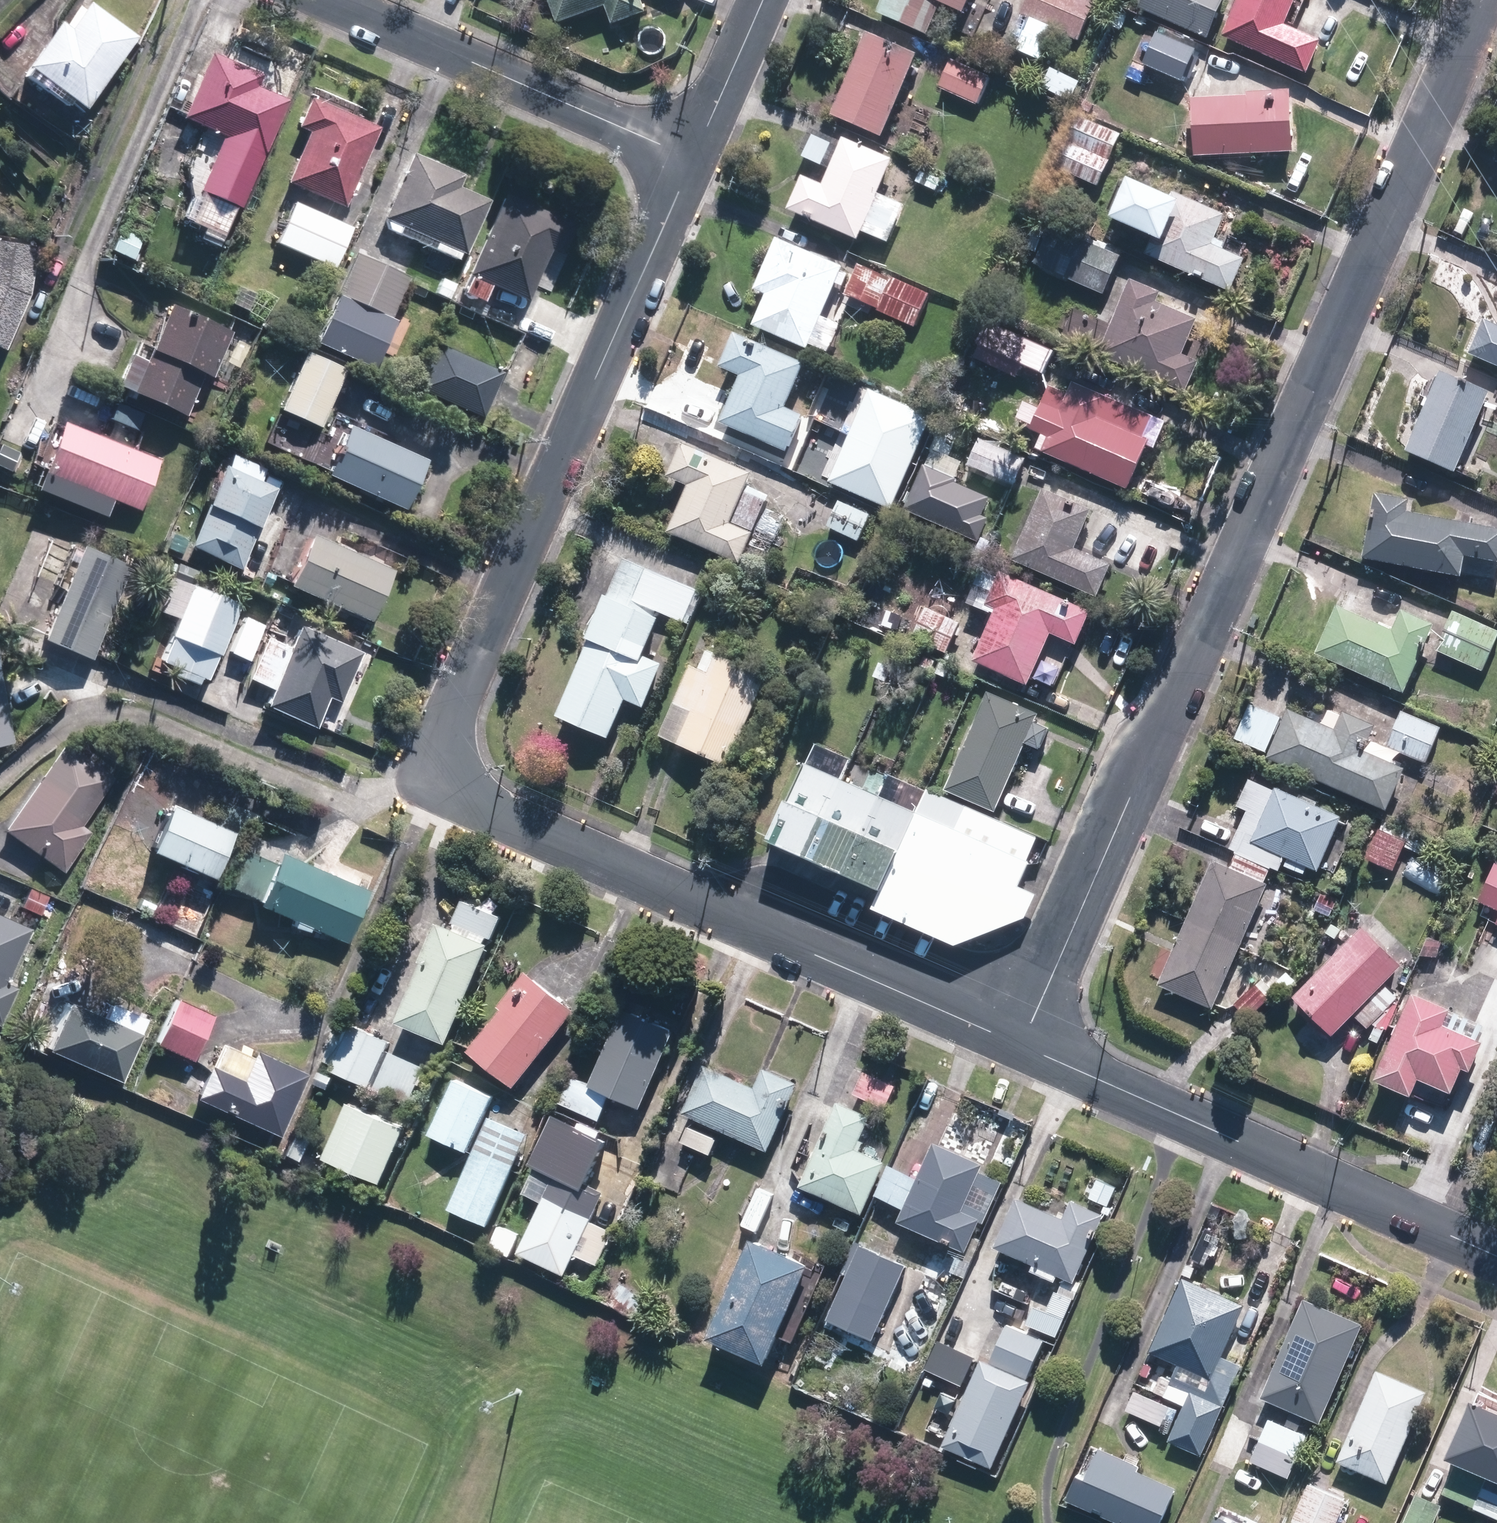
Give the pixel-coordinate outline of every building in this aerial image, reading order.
[(556,24),(605,7),(612,25),(645,13),(641,0),(547,0),(556,24)] [(885,14),(932,36),(947,4),(969,14),(976,0),(892,0),(885,14)] [(1024,15),(1028,16),(1014,47),(1043,59),(1056,29),(1083,41),(1100,2),(1095,0),(1030,0),(1024,15)] [(1146,8),(1214,38),(1231,0),(1150,0),(1146,8)] [(1230,37),(1312,72),(1326,39),(1290,24),(1300,0),(1246,0),(1230,37)] [(141,37),(92,2),(87,8),(84,5),(70,24),(64,20),(31,66),(89,108),(141,37)] [(1162,30),(1147,65),(1185,82),(1201,47),(1162,30)] [(924,55),(876,33),(840,113),(888,135),(924,55)] [(243,207),(289,99),(258,85),(263,73),(213,52),(185,117),(227,136),(204,191),(243,207)] [(1082,84),(1054,69),(1043,90),(1071,105),(1082,84)] [(950,71),(942,88),(982,106),(990,90),(950,71)] [(1200,99),(1201,154),(1301,151),(1299,90),(1252,91),(1252,97),(1200,99)] [(347,206),(381,128),(310,97),(297,126),(310,131),(289,181),(347,206)] [(1128,134),(1087,116),(1063,170),(1104,188),(1128,134)] [(837,144),(819,135),(809,156),(827,165),(837,144)] [(813,175),(798,207),(866,238),(869,232),(893,243),(910,205),(885,194),(900,159),(853,138),(832,183),(813,175)] [(183,157),(160,147),(150,167),(172,178),(183,157)] [(467,173),(414,151),(384,221),(392,224),(390,226),(460,255),(462,248),(468,251),(491,196),(462,184),(467,173)] [(1231,215),(1141,176),(1123,217),(1177,241),(1168,262),(1237,292),(1252,258),(1218,243),(1231,215)] [(562,214),(508,191),(472,272),(531,298),(551,252),(565,258),(578,227),(559,219),(562,214)] [(355,226),(295,200),(276,242),(336,268),(355,226)] [(1060,222),(1042,267),(1110,295),(1127,255),(1115,251),(1118,245),(1060,222)] [(0,238),(0,346),(8,350),(33,292),(40,245),(0,238)] [(849,267),(784,240),(764,288),(773,292),(759,327),(814,349),(815,347),(831,353),(842,325),(828,319),(849,267)] [(341,296),(392,318),(411,276),(353,251),(334,293),(341,296)] [(934,291),(867,263),(853,298),(919,326),(934,291)] [(1169,290),(1139,278),(1110,348),(1123,353),(1119,362),(1148,374),(1153,360),(1178,370),(1173,383),(1194,392),(1206,361),(1190,355),(1205,319),(1164,302),(1169,290)] [(392,318),(341,296),(321,344),(379,369),(399,322),(392,318)] [(236,332),(173,304),(148,359),(133,353),(119,383),(188,415),(207,374),(215,378),(236,332)] [(1491,316),(1476,351),(1496,361),(1496,319),(1491,316)] [(803,363),(733,332),(717,368),(740,378),(720,423),(784,452),(801,415),(784,407),(803,363)] [(1061,351),(1034,339),(1023,363),(1050,375),(1061,351)] [(502,371),(438,343),(419,386),(483,414),(502,371)] [(322,426),(348,368),(307,350),(282,409),(322,426)] [(1460,470),(1495,390),(1447,369),(1411,449),(1460,470)] [(1056,434),(1049,450),(1135,487),(1154,444),(1103,422),(1114,398),(1082,384),(1067,420),(1046,411),(1039,426),(1056,434)] [(828,480),(887,505),(926,414),(861,387),(844,425),(850,428),(828,480)] [(163,460),(66,421),(45,471),(142,511),(163,460)] [(352,424),(329,473),(407,509),(430,460),(352,424)] [(1027,456),(978,434),(965,463),(1014,485),(1027,456)] [(669,472),(689,480),(669,529),(739,558),(752,529),(732,520),(753,469),(683,440),(669,472)] [(231,465),(226,463),(192,546),(246,568),(279,486),(263,480),(268,468),(235,455),(231,465)] [(958,480),(924,465),(905,509),(975,541),(985,519),(979,517),(988,497),(956,483),(958,480)] [(1052,488),(1021,560),(1103,595),(1116,565),(1081,550),(1099,508),(1052,488)] [(1369,556),(1470,573),(1474,552),(1496,556),(1496,522),(1414,509),(1416,496),(1380,490),(1369,556)] [(870,515),(837,501),(826,527),(859,541),(870,515)] [(313,531),(290,583),(372,620),(396,568),(313,531)] [(74,547),(51,538),(36,575),(59,584),(74,547)] [(133,564),(86,545),(46,637),(94,657),(133,564)] [(698,592),(618,560),(554,716),(605,737),(620,700),(639,708),(658,664),(641,657),(659,615),(684,625),(698,592)] [(1099,609),(1008,568),(992,603),(1003,608),(979,660),(1035,685),(1058,633),(1083,644),(1099,609)] [(210,680),(242,602),(175,575),(161,609),(180,617),(164,658),(182,665),(178,674),(201,684),(204,677),(210,680)] [(1337,603),(1319,648),(1414,686),(1440,620),(1406,606),(1398,627),(1337,603)] [(966,623),(931,606),(916,637),(951,654),(966,623)] [(1455,613),(1438,650),(1484,672),(1496,645),(1496,632),(1455,613)] [(251,660),(266,624),(247,616),(232,652),(251,660)] [(365,652),(302,624),(293,646),(270,636),(251,678),(275,689),(268,705),(318,727),(333,693),(345,698),(365,652)] [(731,766),(769,676),(717,654),(709,675),(687,666),(658,736),(731,766)] [(14,740),(0,658),(0,743),(14,740)] [(1044,712),(995,691),(951,790),(1000,812),(1044,712)] [(1270,753),(1286,715),(1253,700),(1236,738),(1270,753)] [(1340,726),(1295,707),(1273,757),(1391,808),(1410,765),(1370,748),(1381,723),(1348,709),(1340,726)] [(1404,708),(1388,745),(1431,763),(1447,726),(1404,708)] [(117,777),(68,742),(6,830),(67,872),(94,834),(82,826),(117,777)] [(924,812),(812,762),(771,839),(889,892),(924,812)] [(1346,816),(1281,787),(1258,839),(1323,867),(1346,816)] [(238,833),(174,803),(154,846),(217,876),(238,833)] [(924,812),(889,892),(964,925),(1013,906),(1021,885),(1041,836),(966,804),(956,825),(924,812)] [(371,890),(284,852),(262,903),(349,941),(371,890)] [(1272,884),(1216,859),(1174,953),(1163,947),(1150,976),(1217,1006),(1272,884)] [(1482,900),(1496,908),(1496,870),(1482,900)] [(964,925),(889,892),(886,901),(970,937),(1031,917),(1043,894),(1021,885),(1013,906),(964,925)] [(49,896),(32,888),(23,907),(40,915),(49,896)] [(455,1044),(495,946),(507,917),(468,901),(457,930),(441,924),(425,964),(429,965),(405,1024),(455,1044)] [(0,915),(0,1025),(2,1026),(17,992),(6,987),(32,929),(0,915)] [(1410,962),(1369,923),(1297,996),(1335,1033),(1354,1013),(1371,1029),(1403,997),(1389,983),(1410,962)] [(521,1086),(581,1008),(529,969),(501,1004),(508,1009),(476,1051),(521,1086)] [(1459,1006),(1423,989),(1382,1075),(1418,1092),(1426,1074),(1459,1090),(1471,1065),(1478,1068),(1492,1039),(1452,1021),(1459,1006)] [(217,1016),(181,998),(159,1042),(195,1060),(217,1016)] [(70,1000),(49,1045),(124,1080),(145,1035),(70,1000)] [(679,1025),(632,1005),(597,1083),(645,1104),(679,1025)] [(376,1086),(396,1041),(358,1024),(337,1069),(376,1086)] [(281,1136),(309,1073),(259,1051),(246,1080),(213,1066),(198,1100),(281,1136)] [(431,1067),(397,1052),(381,1090),(415,1104),(431,1067)] [(710,1063),(688,1109),(774,1149),(805,1082),(769,1065),(760,1086),(710,1063)] [(900,1083),(870,1069),(859,1092),(889,1106),(900,1083)] [(435,1135),(473,1151),(497,1095),(460,1078),(435,1135)] [(615,1095),(578,1078),(567,1102),(604,1119),(615,1095)] [(879,1114),(843,1098),(804,1183),(867,1211),(890,1159),(864,1148),(879,1114)] [(411,1127),(354,1103),(330,1157),(387,1181),(411,1127)] [(494,1225),(534,1133),(493,1116),(453,1208),(494,1225)] [(908,1206),(902,1219),(972,1249),(985,1219),(966,1210),(987,1162),(940,1141),(925,1174),(895,1161),(881,1194),(908,1206)] [(543,1192),(550,1195),(524,1252),(570,1272),(578,1253),(603,1264),(618,1230),(596,1221),(611,1188),(564,1167),(559,1180),(550,1176),(543,1192)] [(760,1230),(778,1191),(763,1185),(746,1223),(760,1230)] [(1023,1195),(1001,1243),(1041,1262),(1037,1269),(1059,1279),(1061,1274),(1077,1281),(1095,1244),(1092,1243),(1097,1233),(1099,1234),(1110,1211),(1077,1196),(1067,1216),(1023,1195)] [(820,1260),(762,1234),(730,1303),(725,1300),(717,1318),(724,1321),(718,1335),(773,1361),(820,1260)] [(878,1338),(912,1263),(860,1239),(846,1269),(854,1272),(833,1318),(878,1338)] [(1250,1303),(1190,1275),(1155,1349),(1182,1361),(1167,1394),(1189,1404),(1172,1440),(1202,1454),(1245,1363),(1226,1354),(1250,1303)] [(1032,1305),(1024,1323),(1054,1335),(1070,1298),(1052,1290),(1043,1310),(1032,1305)] [(1325,1420),(1368,1319),(1310,1294),(1266,1395),(1325,1420)] [(989,1362),(980,1359),(942,1447),(992,1469),(1029,1382),(1025,1380),(1041,1342),(1004,1327),(989,1362)] [(937,1347),(927,1369),(959,1383),(969,1361),(937,1347)] [(1437,1390),(1382,1367),(1343,1458),(1393,1479),(1421,1414),(1426,1416),(1437,1390)] [(1481,1388),(1453,1452),(1494,1469),(1478,1507),(1496,1515),(1496,1395),(1481,1388)] [(1174,1404),(1139,1389),(1130,1409),(1165,1425),(1174,1404)] [(1310,1436),(1273,1418),(1254,1458),(1292,1475),(1310,1436)] [(1074,1497),(1134,1522),(1165,1522),(1182,1484),(1145,1468),(1147,1464),(1105,1446),(1093,1474),(1085,1471),(1074,1497)] [(1315,1481),(1296,1519),(1304,1522),(1340,1522),(1352,1499),(1315,1481)] [(1446,1502),(1418,1491),(1404,1522),(1437,1522),(1446,1502)] [(1222,1512),(1217,1522),(1246,1522),(1222,1512)] [(1257,1514),(1253,1522),(1277,1522),(1257,1514)]
